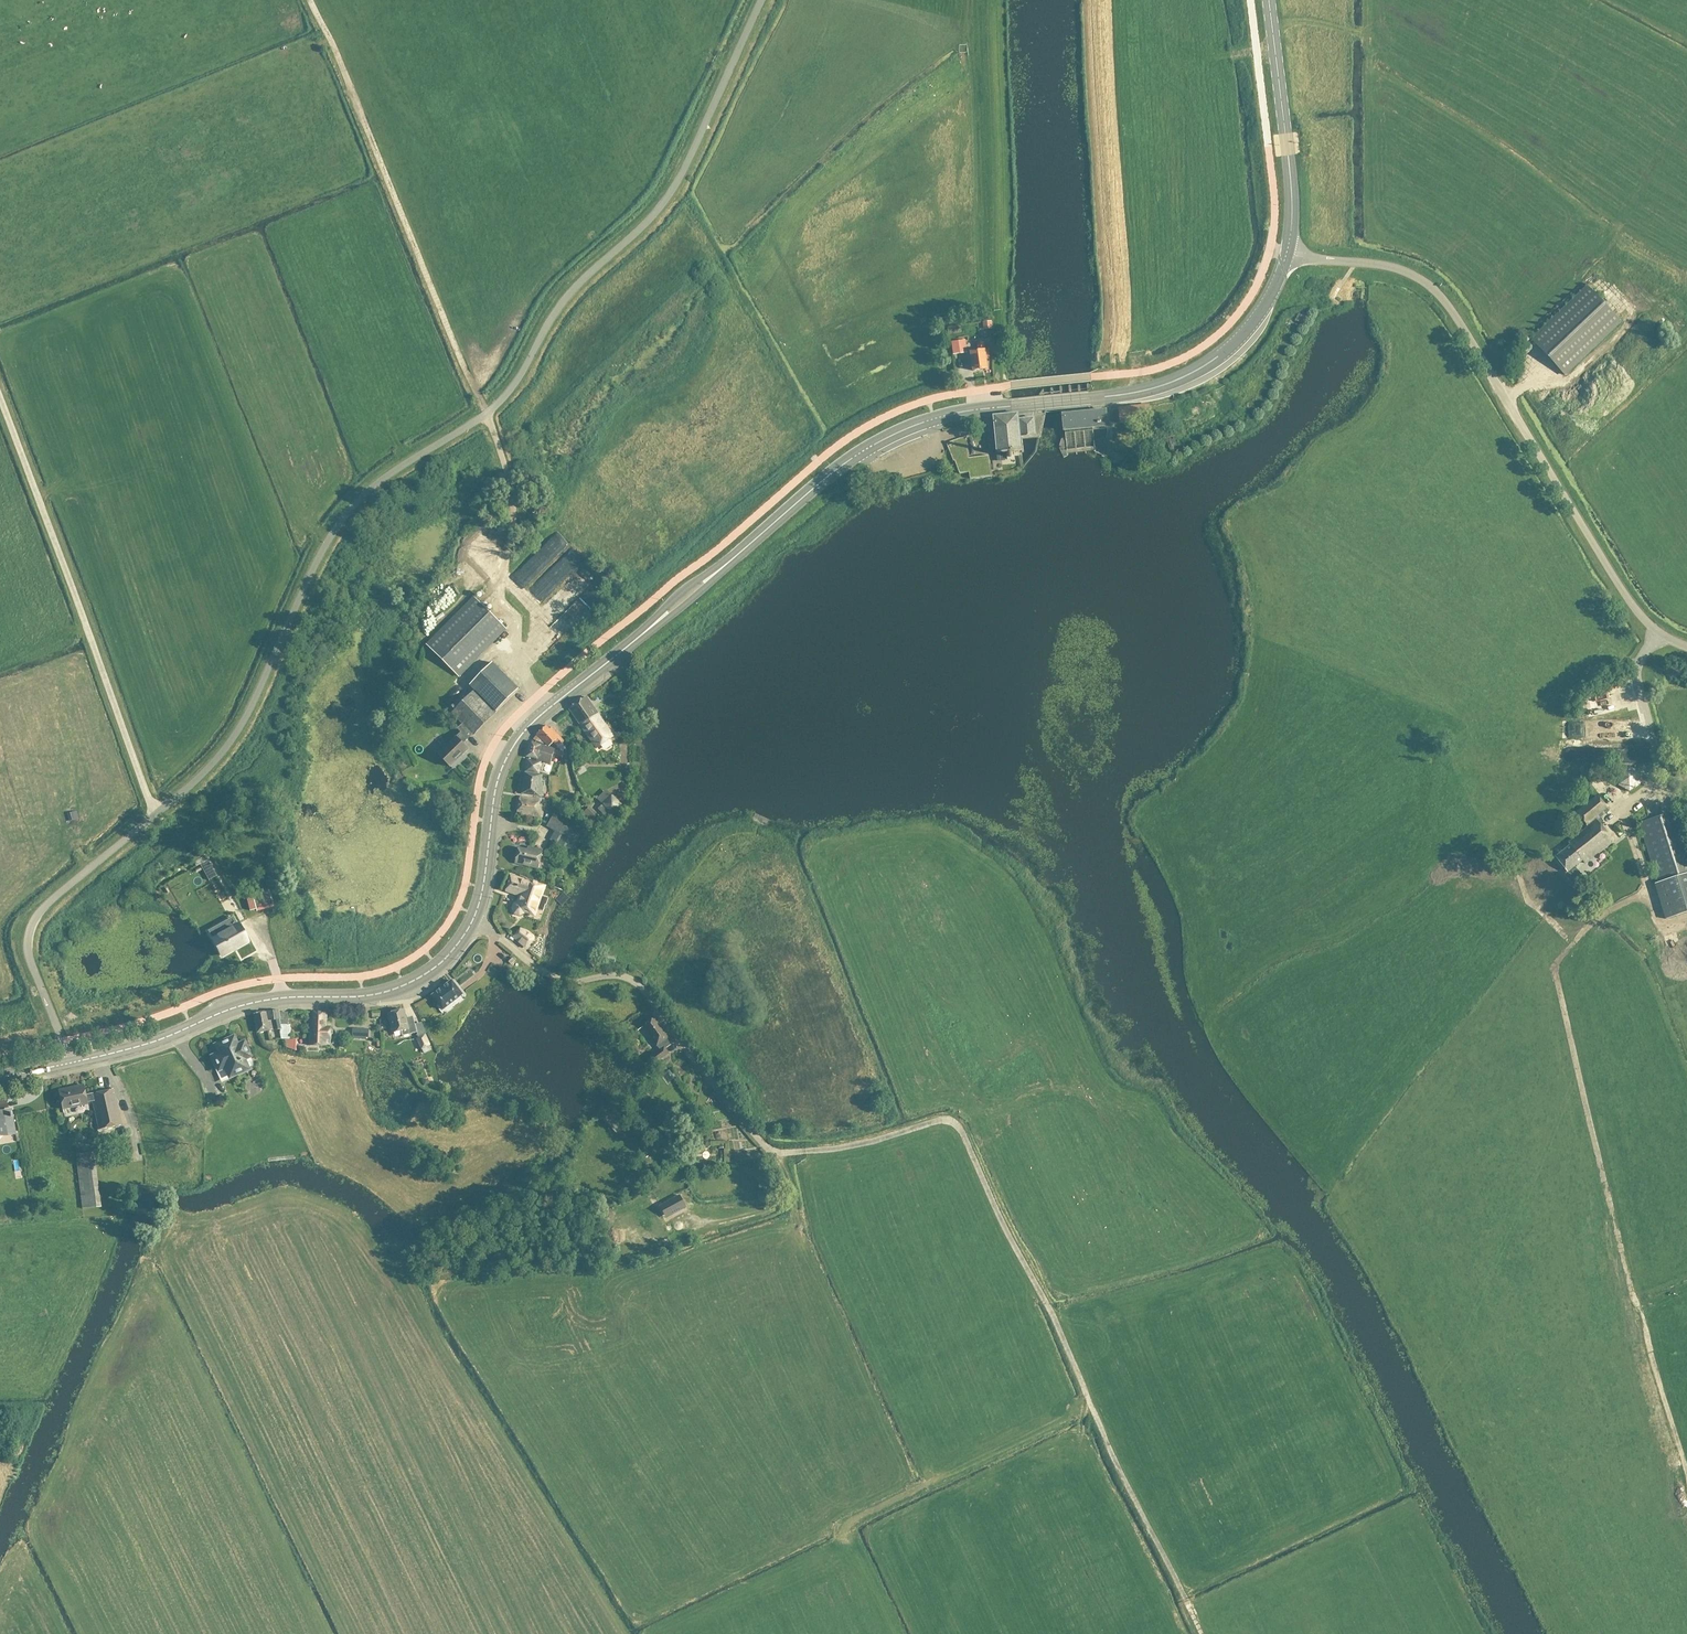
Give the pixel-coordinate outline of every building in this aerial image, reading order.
[(1620,323),(1586,287),(1531,339),(1565,376),(1620,323)] [(984,317),(985,329),(997,327),(995,316),(984,317)] [(970,334),(954,338),(956,351),(972,348),(970,334)] [(989,359),(988,350),(984,351),(983,343),(977,344),(978,352),(970,353),(972,372),(987,370),(985,360),(989,359)] [(1092,428),(1107,427),(1105,412),(1063,416),(1062,416),(1063,431),(1064,431),(1092,428)] [(1018,420),(1017,414),(993,416),(996,454),(1021,451),(1019,438),(1035,437),(1033,419),(1018,420)] [(959,475),(968,473),(969,479),(991,477),(988,456),(968,459),(966,437),(956,440),(945,444),(953,462),(954,462),(959,475)] [(1125,455),(1126,446),(1116,444),(1115,453),(1125,455)] [(555,536),(515,573),(525,583),(564,546),(555,536)] [(570,548),(532,588),(543,599),(581,559),(570,548)] [(582,569),(558,591),(569,602),(592,580),(582,569)] [(427,645),(459,677),(506,629),(474,597),(427,645)] [(562,615),(547,625),(554,634),(568,624),(562,615)] [(469,685),(475,690),(452,713),(462,724),(457,729),(460,733),(438,755),(450,767),(468,749),(462,744),(472,735),(518,690),(492,663),(469,685)] [(1629,693),(1629,686),(1616,687),(1617,694),(1629,693)] [(579,725),(597,714),(585,698),(569,710),(579,725)] [(597,714),(579,725),(582,728),(582,729),(596,749),(613,737),(597,714)] [(1588,730),(1631,733),(1631,721),(1626,720),(1625,728),(1618,728),(1618,720),(1589,718),(1588,730)] [(546,726),(536,735),(548,747),(553,743),(557,747),(563,741),(551,728),(549,730),(546,726)] [(554,750),(531,742),(526,757),(537,760),(550,764),(554,750)] [(524,773),(539,776),(540,769),(541,762),(526,760),(524,773)] [(1617,774),(1617,787),(1629,793),(1640,786),(1639,773),(1628,767),(1617,774)] [(541,776),(539,776),(524,773),(521,794),(540,797),(542,784),(540,784),(541,776)] [(1641,786),(1652,803),(1664,795),(1653,778),(1641,786)] [(539,799),(519,797),(516,814),(541,818),(543,806),(538,806),(539,799)] [(1584,864),(1613,841),(1597,821),(1609,811),(1598,797),(1577,813),(1588,827),(1568,843),(1570,846),(1556,858),(1565,870),(1562,872),(1564,875),(1574,867),(1582,861),(1584,864)] [(565,812),(575,807),(571,798),(566,800),(566,801),(561,803),(565,812)] [(82,814),(79,806),(72,809),(75,817),(82,814)] [(1684,829),(1683,830),(1677,811),(1639,823),(1658,884),(1655,885),(1666,920),(1686,913),(1686,840),(1684,829)] [(554,814),(547,826),(555,831),(550,840),(558,845),(570,852),(575,843),(576,844),(583,832),(554,814)] [(538,869),(542,851),(530,848),(530,851),(518,849),(514,864),(538,869)] [(204,873),(212,869),(207,861),(199,865),(204,873)] [(1574,867),(1564,875),(1572,885),(1582,877),(1574,867)] [(526,881),(526,882),(511,877),(506,891),(515,895),(516,894),(521,895),(518,902),(513,905),(512,909),(514,914),(519,915),(523,913),(524,910),(530,912),(532,912),(535,911),(536,909),(540,897),(537,896),(541,886),(526,881)] [(565,883),(557,880),(554,888),(562,891),(565,883)] [(259,893),(263,909),(272,907),(267,891),(259,893)] [(221,956),(246,942),(237,925),(236,925),(233,920),(227,923),(226,921),(216,927),(221,934),(211,939),(221,956)] [(528,933),(520,931),(514,938),(526,949),(533,941),(533,938),(528,933)] [(433,997),(434,997),(442,1009),(443,1010),(444,1009),(461,996),(462,995),(462,994),(453,982),(452,981),(451,981),(451,982),(434,995),(433,996),(433,997)] [(401,1032),(402,1037),(417,1033),(414,1021),(407,1022),(404,1010),(388,1014),(393,1034),(401,1032)] [(278,1011),(253,1015),(256,1033),(272,1030),(271,1021),(279,1020),(278,1012),(278,1011)] [(310,1012),(309,1039),(309,1046),(325,1046),(325,1040),(330,1040),(330,1028),(325,1027),(326,1013),(310,1012)] [(642,1027),(656,1046),(660,1051),(654,1055),(655,1056),(649,1060),(653,1065),(668,1054),(665,1049),(670,1046),(666,1040),(669,1037),(655,1018),(642,1027)] [(354,1039),(366,1039),(366,1037),(369,1038),(369,1029),(353,1028),(352,1037),(354,1037),(354,1039)] [(301,1033),(289,1035),(291,1046),(303,1044),(301,1033)] [(426,1034),(416,1039),(421,1051),(422,1050),(430,1046),(431,1045),(426,1034)] [(230,1078),(248,1069),(249,1069),(249,1068),(250,1068),(250,1067),(251,1067),(251,1066),(251,1065),(250,1064),(250,1063),(252,1062),(243,1043),(236,1046),(233,1039),(215,1047),(220,1056),(218,1057),(217,1058),(216,1060),(215,1061),(215,1063),(216,1065),(219,1072),(226,1069),(230,1078)] [(432,1050),(430,1046),(422,1050),(424,1054),(432,1050)] [(98,1130),(121,1125),(114,1090),(90,1095),(85,1096),(83,1086),(58,1091),(62,1110),(87,1104),(87,1102),(92,1101),(98,1130)] [(10,1131),(8,1120),(11,1119),(13,1119),(12,1114),(10,1114),(10,1110),(0,1112),(0,1132),(10,1131)] [(741,1137),(743,1149),(757,1147),(754,1135),(741,1137)] [(76,1155),(83,1209),(100,1207),(94,1153),(76,1155)] [(685,1208),(679,1196),(660,1207),(666,1218),(672,1215),(685,1208)]
